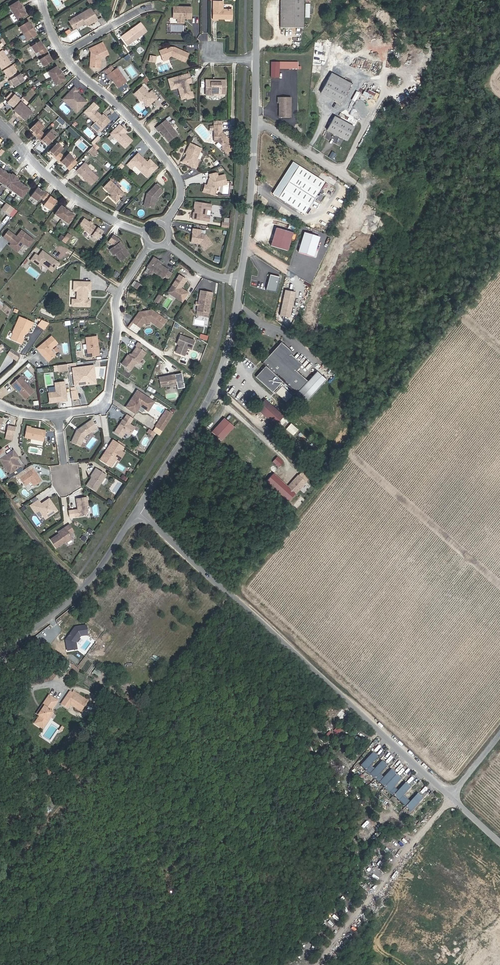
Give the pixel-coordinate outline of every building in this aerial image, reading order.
[(215,18),(219,18),(219,17),(234,17),(234,8),(225,8),(225,0),(215,0),(215,18)] [(305,0),(283,0),(282,28),(303,30),(304,14),(305,0)] [(12,10),(13,11),(21,23),(30,18),(27,14),(29,13),(26,10),(25,7),(23,7),(21,4),(12,10)] [(186,13),(193,13),(193,4),(175,4),(175,15),(179,16),(180,17),(185,17),(186,16),(186,13)] [(74,18),(79,26),(86,22),(88,24),(95,20),(95,21),(99,19),(92,7),(74,18)] [(140,21),(134,26),(135,27),(132,29),(132,28),(122,36),(128,44),(147,30),(140,21)] [(31,44),(36,40),(39,38),(40,38),(39,38),(38,35),(39,34),(38,32),(37,31),(37,30),(35,27),(34,28),(33,27),(31,24),(29,26),(22,30),(26,37),(31,44)] [(93,46),(88,50),(90,53),(89,69),(97,69),(97,60),(99,59),(108,53),(101,42),(95,45),(97,48),(96,50),(93,46)] [(42,45),(34,50),(38,57),(41,55),(45,61),(42,63),(46,70),(55,64),(51,58),(52,57),(48,50),(47,51),(42,45)] [(161,49),(164,57),(170,55),(173,54),(186,60),(190,51),(176,45),(175,46),(171,46),(171,45),(161,49)] [(5,72),(7,70),(13,66),(14,66),(5,53),(4,53),(0,56),(0,69),(1,70),(3,69),(5,72)] [(111,64),(104,69),(107,73),(107,74),(109,77),(111,76),(118,86),(126,80),(116,67),(114,68),(111,64)] [(278,64),(270,64),(270,79),(278,79),(278,64)] [(19,89),(28,83),(23,76),(21,77),(19,75),(19,74),(15,68),(14,68),(8,72),(7,73),(11,80),(13,78),(15,81),(13,83),(15,86),(17,85),(19,89)] [(58,89),(65,85),(66,84),(68,84),(65,80),(67,79),(66,79),(65,76),(64,75),(63,73),(61,73),(60,71),(59,70),(56,72),(50,76),(54,82),(58,89)] [(329,70),(319,90),(339,100),(349,80),(329,70)] [(183,97),(188,96),(187,92),(192,90),(189,82),(193,81),(190,72),(170,77),(172,86),(179,85),(183,97)] [(212,90),(212,94),(222,94),(222,93),(227,93),(227,79),(222,79),(222,82),(213,82),(212,79),(207,79),(207,91),(212,90)] [(155,98),(157,99),(159,97),(154,91),(151,93),(144,86),(136,94),(141,99),(143,98),(144,99),(146,101),(151,102),(155,98)] [(364,95),(374,98),(376,92),(365,89),(364,95)] [(78,90),(68,100),(77,109),(75,111),(80,115),(89,104),(84,99),(83,100),(81,98),(82,97),(80,95),(81,93),(78,90)] [(12,104),(17,110),(18,109),(23,104),(24,102),(19,97),(18,97),(15,95),(10,100),(13,103),(12,104)] [(279,99),(278,104),(278,119),(289,119),(290,100),(279,99)] [(77,109),(68,100),(66,102),(75,111),(77,109)] [(29,123),(37,115),(25,104),(24,105),(19,111),(18,112),(21,115),(19,117),(25,122),(26,120),(29,123)] [(99,112),(92,119),(99,125),(105,131),(113,123),(106,116),(105,118),(104,119),(102,117),(103,116),(99,112)] [(354,124),(333,113),(326,127),(347,137),(354,124)] [(232,140),(222,130),(222,123),(222,119),(215,119),(215,124),(210,124),(210,129),(215,129),(215,136),(217,136),(218,137),(218,140),(223,144),(223,150),(226,150),(230,150),(232,150),(232,140)] [(161,132),(164,135),(165,134),(166,136),(166,137),(170,143),(179,136),(168,121),(157,129),(160,133),(161,132)] [(50,137),(48,135),(45,132),(48,129),(43,123),(35,131),(38,134),(40,137),(41,139),(43,140),(45,142),(46,143),(46,142),(47,143),(49,145),(51,147),(52,147),(60,140),(54,134),(50,137)] [(99,125),(96,128),(102,134),(105,131),(99,125)] [(126,137),(127,136),(128,134),(122,127),(113,136),(128,150),(134,143),(130,138),(127,139),(126,137)] [(58,159),(61,162),(62,164),(64,165),(64,164),(67,166),(70,169),(78,161),(72,156),(68,159),(66,157),(63,154),(66,151),(61,145),(53,153),(56,156),(58,159)] [(190,157),(189,160),(191,165),(196,168),(196,169),(199,171),(203,163),(200,161),(205,151),(193,146),(190,153),(191,154),(190,157)] [(140,156),(133,164),(149,180),(159,170),(152,162),(149,165),(140,156)] [(272,191),(274,192),(304,210),(324,178),(291,158),(277,183),(272,191)] [(86,165),(80,172),(83,175),(82,177),(93,188),(100,180),(89,170),(89,168),(86,165)] [(3,170),(2,171),(0,174),(0,184),(1,183),(27,201),(33,191),(31,189),(26,186),(23,184),(24,184),(21,181),(15,178),(13,176),(13,177),(10,175),(5,172),(3,170)] [(208,187),(206,194),(218,198),(220,189),(230,187),(227,178),(221,179),(220,177),(219,176),(213,178),(214,181),(213,181),(211,188),(208,187)] [(334,186),(324,179),(320,186),(330,193),(334,186)] [(113,183),(106,190),(114,197),(113,199),(119,205),(127,196),(113,183)] [(157,209),(158,203),(159,200),(160,199),(166,193),(162,190),(164,188),(161,185),(150,195),(147,207),(157,209)] [(220,189),(218,198),(221,199),(224,190),(230,189),(230,187),(220,189)] [(324,192),(319,189),(316,195),(320,198),(324,192)] [(58,204),(52,200),(53,199),(46,194),(45,195),(39,191),(33,200),(39,205),(42,201),(48,205),(46,209),(52,213),(58,204)] [(1,209),(14,217),(18,209),(6,202),(1,209)] [(214,206),(197,203),(196,211),(198,211),(197,213),(195,214),(194,221),(211,224),(212,218),(209,218),(208,215),(208,211),(213,212),(214,206)] [(70,227),(76,218),(73,215),(74,214),(68,210),(67,211),(63,209),(57,218),(70,227)] [(86,221),(81,229),(95,238),(100,231),(86,221)] [(287,247),(292,229),(275,224),(270,242),(287,247)] [(201,243),(203,245),(207,250),(214,245),(207,235),(203,234),(204,230),(195,228),(193,243),(198,244),(200,243),(201,243)] [(318,232),(304,228),(298,248),(312,252),(318,232)] [(95,238),(81,229),(78,233),(92,243),(95,238)] [(28,248),(34,240),(21,230),(16,236),(8,230),(2,238),(10,244),(8,246),(17,253),(24,245),(28,248)] [(67,231),(61,239),(66,243),(72,235),(67,231)] [(132,258),(128,252),(126,252),(125,250),(126,249),(122,243),(116,238),(111,244),(114,246),(116,248),(116,249),(112,252),(116,258),(118,257),(124,264),(132,258)] [(60,263),(42,250),(38,255),(35,253),(29,261),(40,268),(42,265),(52,273),(60,263)] [(164,266),(156,261),(150,271),(153,273),(156,275),(166,281),(167,279),(171,281),(174,276),(170,274),(171,273),(165,269),(164,270),(162,269),(163,267),(164,266)] [(276,287),(280,272),(270,270),(267,284),(276,287)] [(181,279),(172,294),(187,303),(191,296),(186,293),(185,294),(183,292),(188,283),(181,279)] [(92,281),(73,280),(73,291),(76,291),(76,299),(72,299),(72,306),(90,306),(90,299),(88,299),(88,292),(92,292),(92,281)] [(286,286),(280,310),(290,312),(296,288),(286,286)] [(215,295),(203,293),(200,313),(212,316),(215,295)] [(187,303),(172,294),(170,297),(185,305),(187,303)] [(144,314),(141,315),(135,324),(137,326),(143,330),(147,324),(152,324),(158,328),(164,320),(155,313),(152,313),(152,315),(144,316),(144,314)] [(34,330),(36,326),(23,321),(22,320),(16,335),(16,337),(14,342),(23,346),(25,340),(26,338),(26,337),(26,336),(27,333),(30,335),(33,330),(34,330)] [(45,323),(42,329),(48,331),(52,326),(45,323)] [(143,330),(137,326),(133,331),(139,336),(143,330)] [(89,340),(91,355),(96,355),(96,359),(103,358),(101,338),(89,340)] [(197,344),(182,338),(179,347),(182,348),(182,350),(180,350),(178,355),(187,359),(190,351),(193,352),(197,344)] [(61,347),(55,339),(41,352),(52,365),(59,359),(54,353),(61,347)] [(293,349),(282,339),(263,359),(266,362),(257,372),(273,388),(279,382),(280,383),(276,388),(287,399),(293,393),(280,381),(283,378),(307,401),(327,379),(316,369),(307,378),(296,368),(286,358),(292,351),(293,349)] [(11,357),(16,361),(20,355),(14,351),(11,357)] [(131,359),(124,367),(133,374),(140,366),(141,367),(149,357),(140,351),(134,359),(133,360),(132,359),(131,359)] [(303,361),(292,351),(286,358),(296,368),(303,361)] [(80,378),(76,378),(78,389),(84,388),(84,385),(89,384),(91,385),(91,387),(99,386),(97,378),(94,379),(92,369),(79,371),(80,378)] [(177,378),(161,381),(163,391),(179,388),(177,378)] [(24,386),(21,383),(15,388),(18,391),(19,390),(21,392),(29,402),(37,395),(27,383),(24,386)] [(60,396),(52,397),(54,407),(62,405),(63,404),(66,403),(66,405),(71,404),(68,385),(58,387),(60,396)] [(149,412),(156,401),(138,389),(125,407),(136,414),(141,407),(149,412)] [(269,399),(260,408),(278,425),(287,416),(269,399)] [(0,418),(0,435),(3,435),(4,431),(6,431),(9,420),(0,418)] [(227,418),(214,431),(223,440),(236,426),(227,418)] [(80,435),(75,447),(84,451),(88,441),(101,432),(95,424),(80,435)] [(140,432),(128,424),(119,437),(127,442),(131,436),(135,439),(140,432)] [(18,437),(19,430),(12,428),(10,436),(18,437)] [(35,429),(31,428),(28,440),(47,444),(49,434),(35,430),(35,429)] [(127,450),(117,443),(113,448),(114,451),(111,452),(104,463),(115,470),(119,462),(125,454),(127,450)] [(16,454),(3,463),(13,476),(23,469),(19,462),(17,460),(20,459),(16,454)] [(128,455),(125,454),(119,462),(123,464),(128,455)] [(278,456),(273,461),(279,467),(284,462),(278,456)] [(36,471),(23,481),(28,489),(34,484),(37,489),(45,484),(36,471)] [(110,478),(100,471),(98,475),(99,475),(90,489),(99,495),(110,478)] [(275,473),(268,481),(290,501),(307,481),(300,475),(290,487),(275,473)] [(91,501),(79,502),(81,513),(77,513),(78,521),(88,519),(91,516),(90,509),(92,509),(91,501)] [(42,503),(34,509),(39,516),(43,513),(49,521),(60,513),(52,502),(44,507),(42,503)] [(61,537),(54,542),(59,551),(68,545),(68,546),(75,541),(72,537),(77,534),(72,527),(61,535),(63,537),(61,538),(61,537)] [(68,627),(70,651),(79,650),(78,636),(89,635),(88,625),(68,627)] [(100,676),(102,671),(95,668),(93,673),(100,676)] [(72,696),(71,698),(86,707),(87,705),(72,696)] [(80,716),(86,707),(71,698),(69,697),(61,709),(67,713),(70,709),(80,716)] [(43,713),(38,721),(39,722),(37,726),(44,731),(46,727),(47,728),(50,723),(49,722),(52,718),(50,717),(56,707),(48,701),(41,712),(43,713)] [(47,728),(46,727),(44,731),(37,726),(35,729),(43,735),(47,728)] [(373,752),(361,765),(394,795),(398,790),(395,787),(403,779),(392,769),(385,777),(381,774),(389,766),(373,752)] [(406,782),(394,795),(412,811),(424,798),(419,793),(411,801),(404,795),(412,787),(406,782)]
